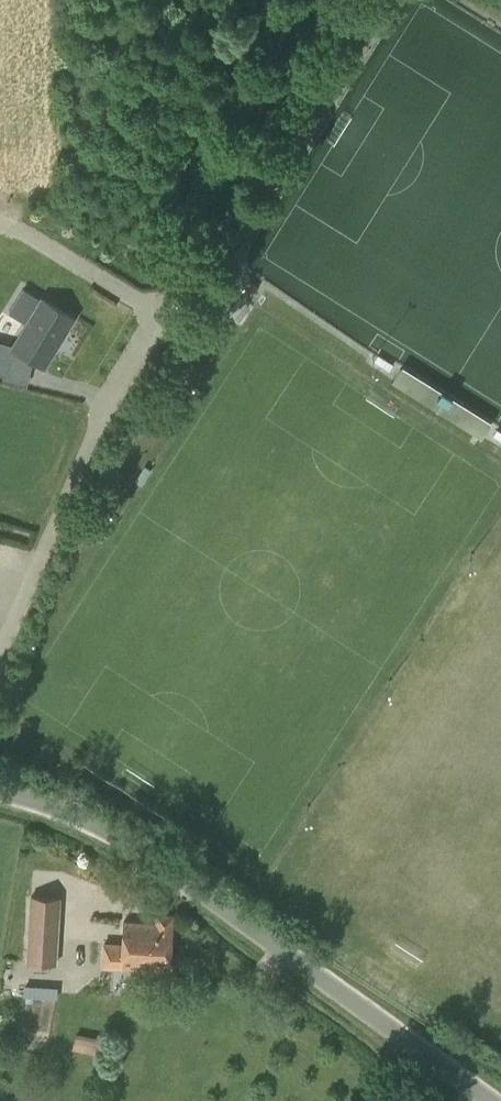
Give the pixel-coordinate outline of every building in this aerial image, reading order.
[(45,366),(74,318),(42,298),(42,299),(23,288),(8,312),(27,324),(13,346),(45,366)] [(406,363),(395,381),(462,421),(473,404),(406,363)] [(57,963),(60,896),(31,894),(27,961),(57,963)] [(171,970),(174,914),(157,913),(157,922),(124,920),(122,944),(104,942),(102,965),(171,970)] [(27,985),(27,996),(45,996),(45,985),(27,985)] [(107,1056),(110,1039),(76,1032),(73,1049),(107,1056)]
